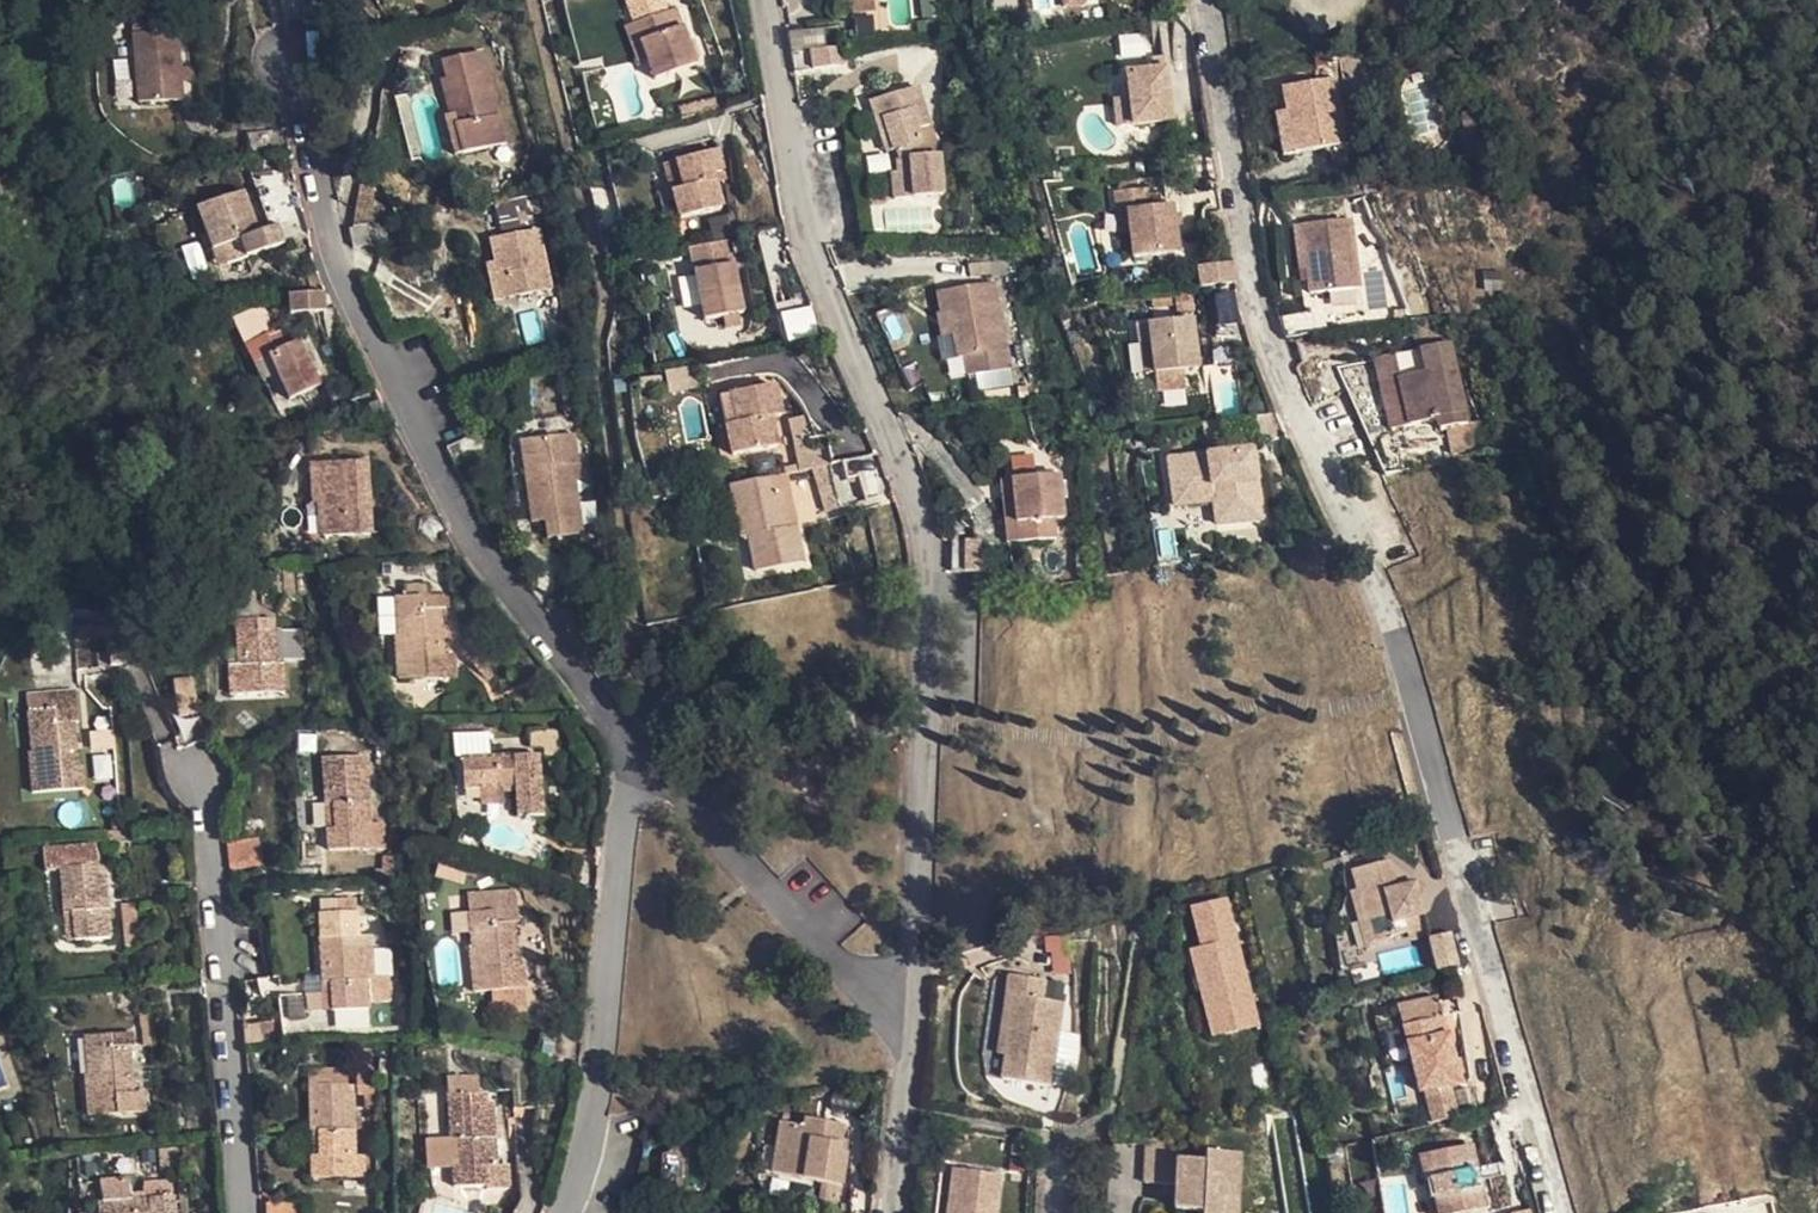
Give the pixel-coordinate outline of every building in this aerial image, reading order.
[(425,11),(469,3),(468,0),(422,0),(425,11)] [(1080,3),(1080,0),(1060,0),(1066,49),(1085,47),(1084,41),(1080,3)] [(1080,3),(1084,41),(1158,32),(1153,0),(1108,0),(1080,3)] [(306,5),(307,40),(327,39),(325,4),(306,5)] [(859,49),(878,46),(873,22),(855,25),(859,49)] [(685,40),(642,54),(652,95),(659,115),(702,101),(685,40)] [(951,49),(924,54),(926,64),(952,60),(951,49)] [(171,50),(126,51),(129,119),(174,118),(171,50)] [(652,95),(642,54),(632,57),(641,97),(652,95)] [(864,73),(881,70),(878,54),(862,56),(864,73)] [(819,58),(789,64),(792,87),(824,84),(819,58)] [(449,146),(459,184),(502,173),(477,78),(436,89),(441,107),(433,110),(445,147),(449,146)] [(843,83),(824,84),(827,102),(845,101),(843,83)] [(1131,138),(1136,167),(1170,164),(1162,100),(1151,100),(1153,113),(1128,114),(1131,138)] [(918,113),(882,120),(885,140),(883,141),(887,177),(889,196),(881,201),(883,229),(933,227),(931,188),(921,186),(918,157),(925,154),(918,113)] [(1287,149),(1293,191),(1348,182),(1339,113),(1282,122),(1287,149)] [(885,140),(882,120),(869,122),(871,142),(883,141),(885,140)] [(883,141),(871,142),(877,177),(887,177),(883,141)] [(1279,193),(1293,191),(1287,149),(1274,152),(1279,193)] [(719,180),(679,189),(684,219),(671,222),(677,250),(719,240),(715,209),(725,205),(719,180)] [(684,219),(679,189),(664,192),(671,222),(684,219)] [(207,264),(209,281),(270,275),(270,251),(247,253),(242,212),(192,216),(195,262),(207,264)] [(1124,250),(1126,294),(1156,291),(1170,290),(1172,290),(1168,245),(1144,246),(1141,225),(1107,228),(1110,250),(1124,250)] [(386,263),(383,244),(345,252),(348,272),(386,263)] [(1360,262),(1374,258),(1374,247),(1359,247),(1360,262)] [(1373,268),(1374,258),(1360,262),(1359,266),(1373,268)] [(1290,263),(1291,282),(1350,265),(1349,259),(1290,263)] [(1198,264),(1200,283),(1236,279),(1233,260),(1198,264)] [(196,282),(209,281),(207,264),(195,262),(196,282)] [(501,288),(506,328),(554,323),(548,262),(498,268),(501,288)] [(1350,265),(1291,282),(1291,285),(1304,286),(1303,308),(1305,336),(1357,332),(1350,265)] [(727,267),(686,277),(701,350),(721,346),(739,342),(745,340),(727,267)] [(1304,286),(1291,285),(1293,307),(1303,308),(1304,286)] [(494,330),(506,328),(501,288),(490,290),(494,330)] [(292,308),(325,303),(323,289),(290,293),(292,308)] [(1170,290),(1156,291),(1157,301),(1160,301),(1163,332),(1173,331),(1170,290)] [(1190,303),(1195,328),(1226,324),(1222,301),(1190,303)] [(787,339),(817,332),(811,306),(781,313),(787,339)] [(936,344),(949,389),(954,388),(959,406),(999,398),(981,312),(929,321),(936,344)] [(325,315),(288,316),(288,334),(323,335),(325,315)] [(742,352),(739,342),(721,346),(724,356),(742,352)] [(282,351),(240,367),(247,385),(261,380),(278,425),(311,412),(293,366),(288,368),(282,351)] [(1143,383),(1148,416),(1178,412),(1193,410),(1187,359),(1127,367),(1130,385),(1143,383)] [(1415,395),(1445,388),(1440,367),(1410,373),(1415,395)] [(1448,475),(1468,471),(1448,387),(1445,388),(1415,395),(1387,401),(1392,426),(1397,426),(1405,444),(1396,451),(1404,471),(1438,462),(1441,476),(1448,475)] [(1392,474),(1404,471),(1396,451),(1405,444),(1397,426),(1392,426),(1387,401),(1372,405),(1392,474)] [(768,411),(727,417),(731,449),(717,452),(722,484),(770,477),(765,446),(774,444),(768,411)] [(731,449),(727,417),(712,420),(717,452),(731,449)] [(579,495),(586,489),(579,461),(527,471),(541,549),(551,548),(556,567),(589,563),(580,504),(579,495)] [(363,482),(306,483),(306,517),(313,516),(314,557),(366,556),(363,482)] [(1202,527),(1204,541),(1208,568),(1257,559),(1248,487),(1159,499),(1165,533),(1202,527)] [(589,504),(586,489),(579,495),(580,504),(589,504)] [(821,495),(806,498),(814,542),(829,539),(821,495)] [(778,558),(786,557),(776,503),(761,506),(764,522),(771,522),(778,558)] [(764,522),(761,506),(718,513),(728,572),(740,572),(744,604),(794,597),(786,557),(778,558),(771,522),(764,522)] [(1049,507),(994,511),(998,570),(1043,569),(1046,546),(1051,546),(1049,507)] [(1167,548),(1204,541),(1202,527),(1165,533),(1167,548)] [(373,607),(398,605),(398,593),(372,596),(373,607)] [(408,604),(398,605),(373,607),(361,608),(365,651),(360,651),(366,691),(395,688),(395,666),(406,666),(403,625),(410,623),(408,604)] [(280,609),(264,612),(265,630),(283,627),(280,609)] [(269,677),(263,647),(253,648),(252,636),(219,639),(225,672),(226,690),(218,691),(222,716),(271,711),(269,677)] [(292,642),(263,647),(269,677),(296,674),(292,642)] [(423,665),(406,666),(395,666),(395,688),(424,685),(423,665)] [(226,690),(225,672),(216,672),(218,691),(226,690)] [(51,728),(78,727),(78,707),(50,709),(51,728)] [(193,710),(170,711),(174,743),(195,742),(193,710)] [(78,746),(78,727),(51,728),(25,729),(28,771),(19,771),(23,809),(85,806),(84,788),(74,787),(74,746),(78,746)] [(95,727),(78,727),(78,746),(95,745),(95,727)] [(330,735),(331,746),(348,745),(347,735),(330,735)] [(555,735),(520,737),(520,746),(538,746),(539,756),(553,757),(555,735)] [(348,745),(331,746),(331,755),(340,754),(349,753),(348,745)] [(349,753),(340,754),(346,777),(354,775),(349,753)] [(534,759),(456,763),(455,797),(508,793),(511,822),(538,821),(534,759)] [(293,819),(299,849),(303,872),(362,859),(356,834),(343,836),(326,772),(286,779),(293,819)] [(289,850),(299,849),(293,819),(283,821),(289,850)] [(115,850),(135,848),(133,834),(113,835),(115,850)] [(137,860),(135,848),(115,850),(116,861),(137,860)] [(72,927),(71,957),(104,955),(101,891),(91,893),(88,856),(39,856),(38,880),(54,881),(54,927),(72,927)] [(254,857),(221,858),(223,889),(255,887),(254,857)] [(1229,894),(1188,903),(1198,945),(1189,947),(1209,1037),(1259,1026),(1229,894)] [(1393,963),(1411,960),(1402,928),(1384,931),(1378,902),(1337,910),(1343,931),(1353,980),(1377,977),(1392,972),(1393,963)] [(464,930),(514,930),(513,910),(462,913),(464,930)] [(304,1012),(309,1032),(354,1027),(355,1017),(378,1016),(375,989),(355,990),(354,968),(361,967),(361,956),(347,957),(346,950),(332,952),(329,925),(295,930),(304,1012)] [(55,958),(71,957),(72,927),(54,927),(55,958)] [(515,946),(514,930),(464,930),(468,971),(461,971),(465,1015),(489,1016),(489,1031),(522,1028),(510,947),(515,946)] [(1353,980),(1343,931),(1333,933),(1346,993),(1378,986),(1377,977),(1353,980)] [(1071,973),(1067,933),(1045,935),(1049,975),(1071,973)] [(1414,971),(1411,960),(1393,963),(1392,972),(1397,977),(1414,971)] [(1423,1008),(1445,1002),(1438,973),(1412,978),(1423,1008)] [(1004,1027),(996,1088),(994,1107),(1036,1111),(1048,1026),(1034,1025),(1035,1008),(997,1003),(994,1026),(1004,1027)] [(290,1034),(309,1032),(304,1012),(290,1012),(290,1034)] [(985,1086),(996,1088),(1004,1027),(994,1026),(985,1086)] [(262,1035),(233,1036),(235,1061),(261,1061),(262,1035)] [(1384,1060),(1413,1054),(1408,1035),(1380,1040),(1384,1060)] [(125,1046),(72,1048),(71,1087),(70,1131),(133,1129),(132,1110),(121,1110),(120,1066),(125,1046)] [(1406,1126),(1432,1121),(1441,1119),(1425,1051),(1413,1054),(1384,1060),(1398,1127),(1406,1126)] [(525,1095),(503,1089),(506,1129),(527,1127),(525,1095)] [(435,1102),(436,1115),(466,1114),(465,1099),(435,1102)] [(338,1100),(302,1102),(311,1196),(370,1191),(367,1170),(356,1170),(350,1108),(338,1109),(338,1100)] [(466,1114),(436,1115),(438,1162),(423,1163),(425,1188),(439,1188),(440,1206),(497,1210),(496,1184),(486,1184),(483,1126),(476,1125),(476,1115),(466,1114)] [(1409,1141),(1436,1136),(1432,1121),(1406,1126),(1409,1141)] [(1412,1161),(1440,1155),(1436,1136),(1409,1141),(1412,1161)] [(1161,1149),(1159,1169),(1158,1191),(1189,1193),(1188,1212),(1215,1212),(1215,1211),(1249,1212),(1252,1161),(1216,1159),(1216,1169),(1190,1168),(1181,1144),(1161,1149)] [(792,1150),(789,1157),(765,1152),(755,1205),(801,1212),(827,1212),(833,1187),(825,1184),(832,1157),(792,1150)] [(178,1159),(154,1160),(153,1180),(175,1179),(178,1159)] [(1451,1180),(1401,1189),(1406,1212),(1460,1212),(1451,1180)] [(117,1212),(165,1209),(163,1189),(130,1192),(132,1199),(120,1201),(117,1212)] [(165,1209),(117,1212),(120,1201),(118,1191),(81,1192),(81,1212),(166,1212),(165,1209)] [(996,1206),(945,1199),(943,1212),(995,1212),(996,1206)]
